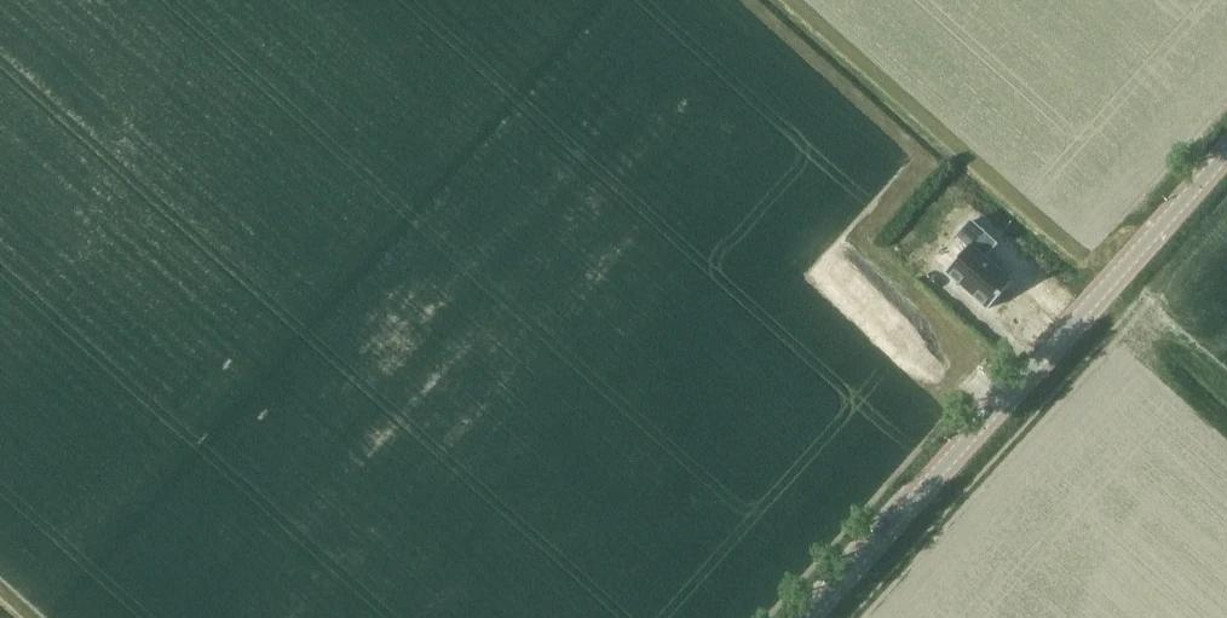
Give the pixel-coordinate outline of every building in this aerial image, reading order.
[(946,271),(989,309),(1013,282),(985,257),(997,244),(971,221),(959,236),(970,245),(946,271)]
